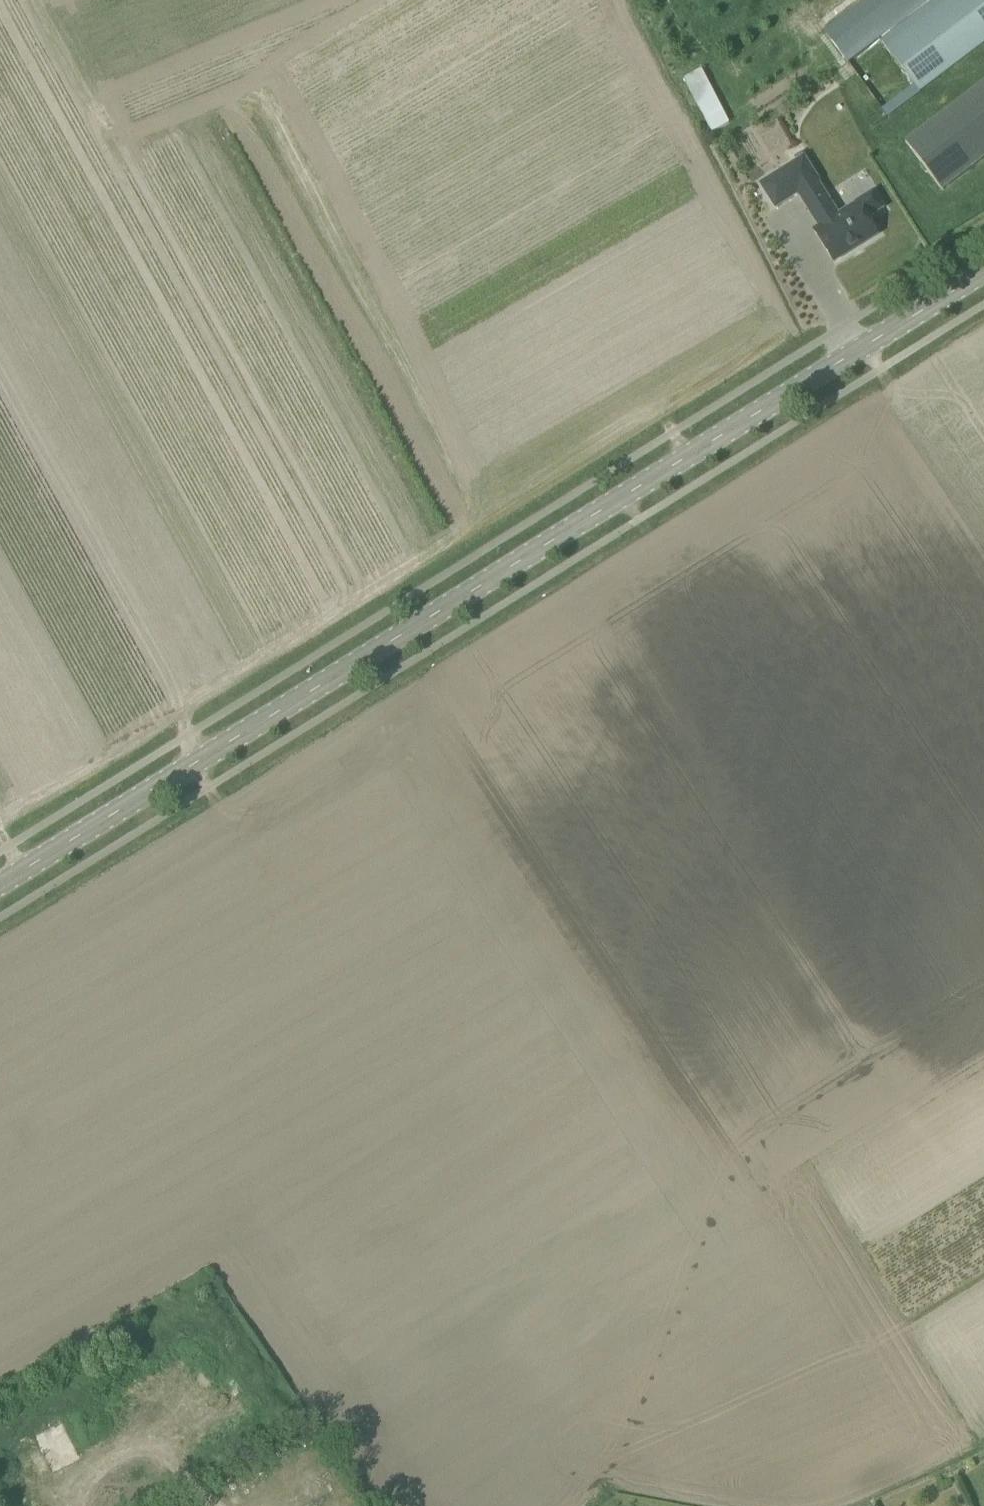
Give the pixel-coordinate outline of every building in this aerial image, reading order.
[(880,38),(920,92),(983,44),(983,0),(867,0),(825,32),(848,62),(880,38)] [(687,76),(714,132),(733,123),(706,67),(687,76)] [(983,159),(983,84),(906,143),(942,191),(983,159)] [(815,231),(834,262),(878,234),(869,218),(885,208),(874,191),(856,202),(857,204),(840,215),(819,181),(820,181),(805,156),(761,184),(776,208),(799,194),(820,228),(815,231)]
